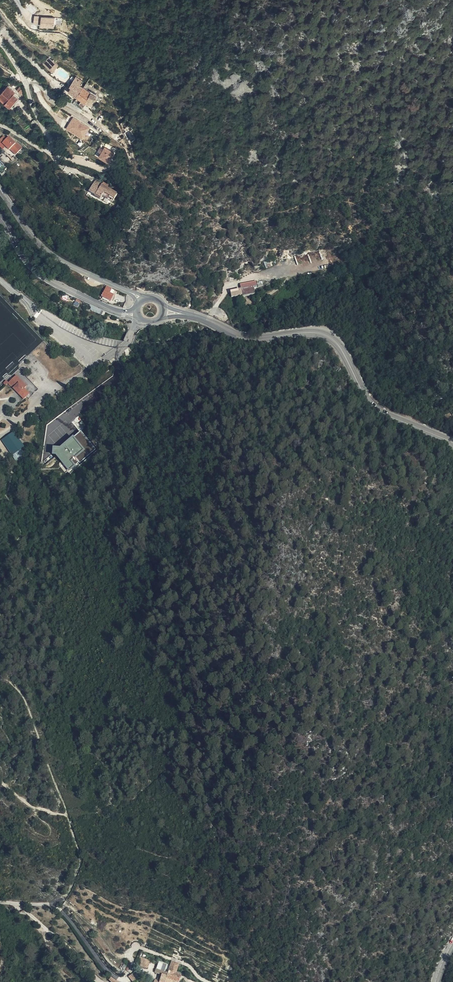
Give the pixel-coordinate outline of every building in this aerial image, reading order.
[(55,25),(56,16),(35,14),(35,21),(42,22),(42,24),(55,25)] [(52,40),(49,45),(54,49),(58,44),(52,40)] [(51,68),(57,62),(49,56),(45,61),(51,68)] [(60,64),(57,62),(51,68),(54,70),(60,64)] [(85,102),(92,88),(79,80),(75,86),(77,87),(75,92),(77,93),(75,97),(85,102)] [(14,88),(10,85),(2,93),(8,100),(7,101),(11,106),(20,98),(15,93),(12,90),(14,88)] [(24,94),(27,92),(24,86),(19,85),(16,88),(24,94)] [(103,94),(92,88),(85,102),(89,104),(91,101),(93,102),(98,104),(103,94)] [(90,127),(74,116),(67,126),(83,137),(90,127)] [(133,119),(127,123),(127,124),(129,126),(130,128),(137,124),(133,119)] [(9,136),(4,141),(14,150),(15,149),(21,155),(27,148),(21,142),(20,143),(14,137),(12,139),(9,136)] [(109,161),(115,152),(106,146),(100,156),(109,161)] [(98,179),(91,189),(96,192),(95,194),(102,198),(103,195),(114,201),(119,192),(98,179)] [(96,192),(91,189),(88,193),(110,206),(114,201),(103,195),(102,198),(95,194),(96,192)] [(117,292),(107,286),(103,295),(111,300),(114,295),(115,295),(117,292)] [(260,287),(237,291),(238,297),(249,295),(249,296),(261,294),(260,287)] [(23,390),(26,387),(29,385),(19,373),(10,380),(8,379),(6,381),(8,384),(10,382),(19,391),(19,392),(23,390)] [(26,397),(30,394),(27,390),(24,392),(23,390),(19,392),(24,398),(26,397)] [(61,447),(54,446),(53,456),(57,455),(72,472),(97,447),(81,429),(61,447)] [(2,438),(16,461),(26,455),(22,448),(25,446),(19,437),(16,439),(12,432),(2,438)] [(150,960),(139,956),(136,962),(147,967),(150,960)] [(182,975),(176,973),(180,964),(173,961),(169,972),(157,968),(156,972),(162,975),(160,981),(155,979),(153,981),(180,981),(182,975)]
